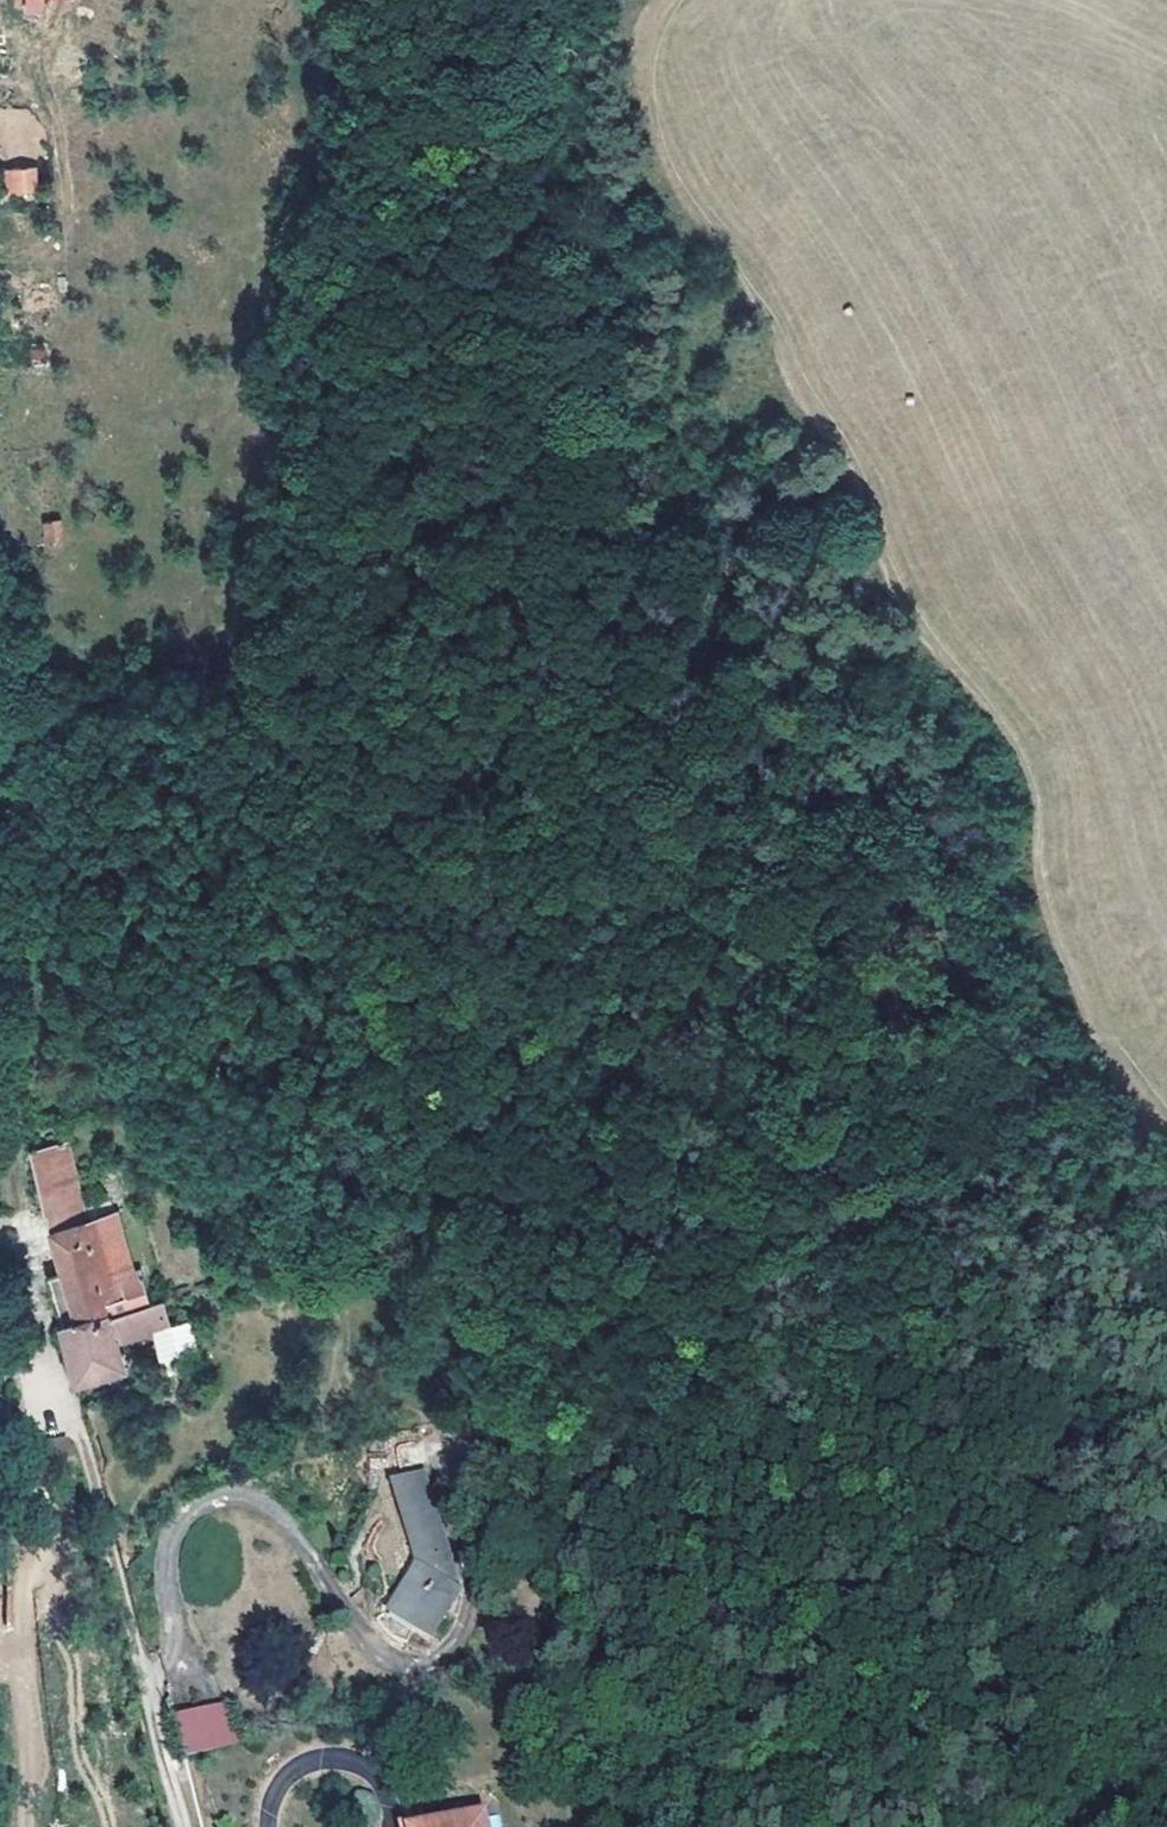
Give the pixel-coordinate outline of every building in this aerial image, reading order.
[(3,196),(36,196),(36,168),(3,168),(3,196)] [(62,545),(62,521),(41,521),(41,544),(62,545)] [(51,1228),(82,1220),(77,1198),(60,1138),(29,1147),(51,1228)] [(82,1220),(110,1212),(105,1192),(77,1198),(82,1220)] [(57,1324),(138,1296),(142,1295),(133,1261),(125,1263),(110,1212),(82,1220),(51,1228),(46,1229),(61,1286),(48,1290),(57,1324)] [(144,1323),(138,1296),(57,1324),(69,1373),(116,1360),(109,1332),(144,1323)] [(65,1473),(59,1438),(17,1445),(24,1482),(65,1473)] [(421,1460),(397,1467),(418,1543),(385,1592),(426,1620),(455,1576),(421,1460)] [(220,1702),(170,1716),(181,1756),(231,1742),(220,1702)] [(414,1826),(487,1826),(480,1803),(413,1822),(414,1826)]
